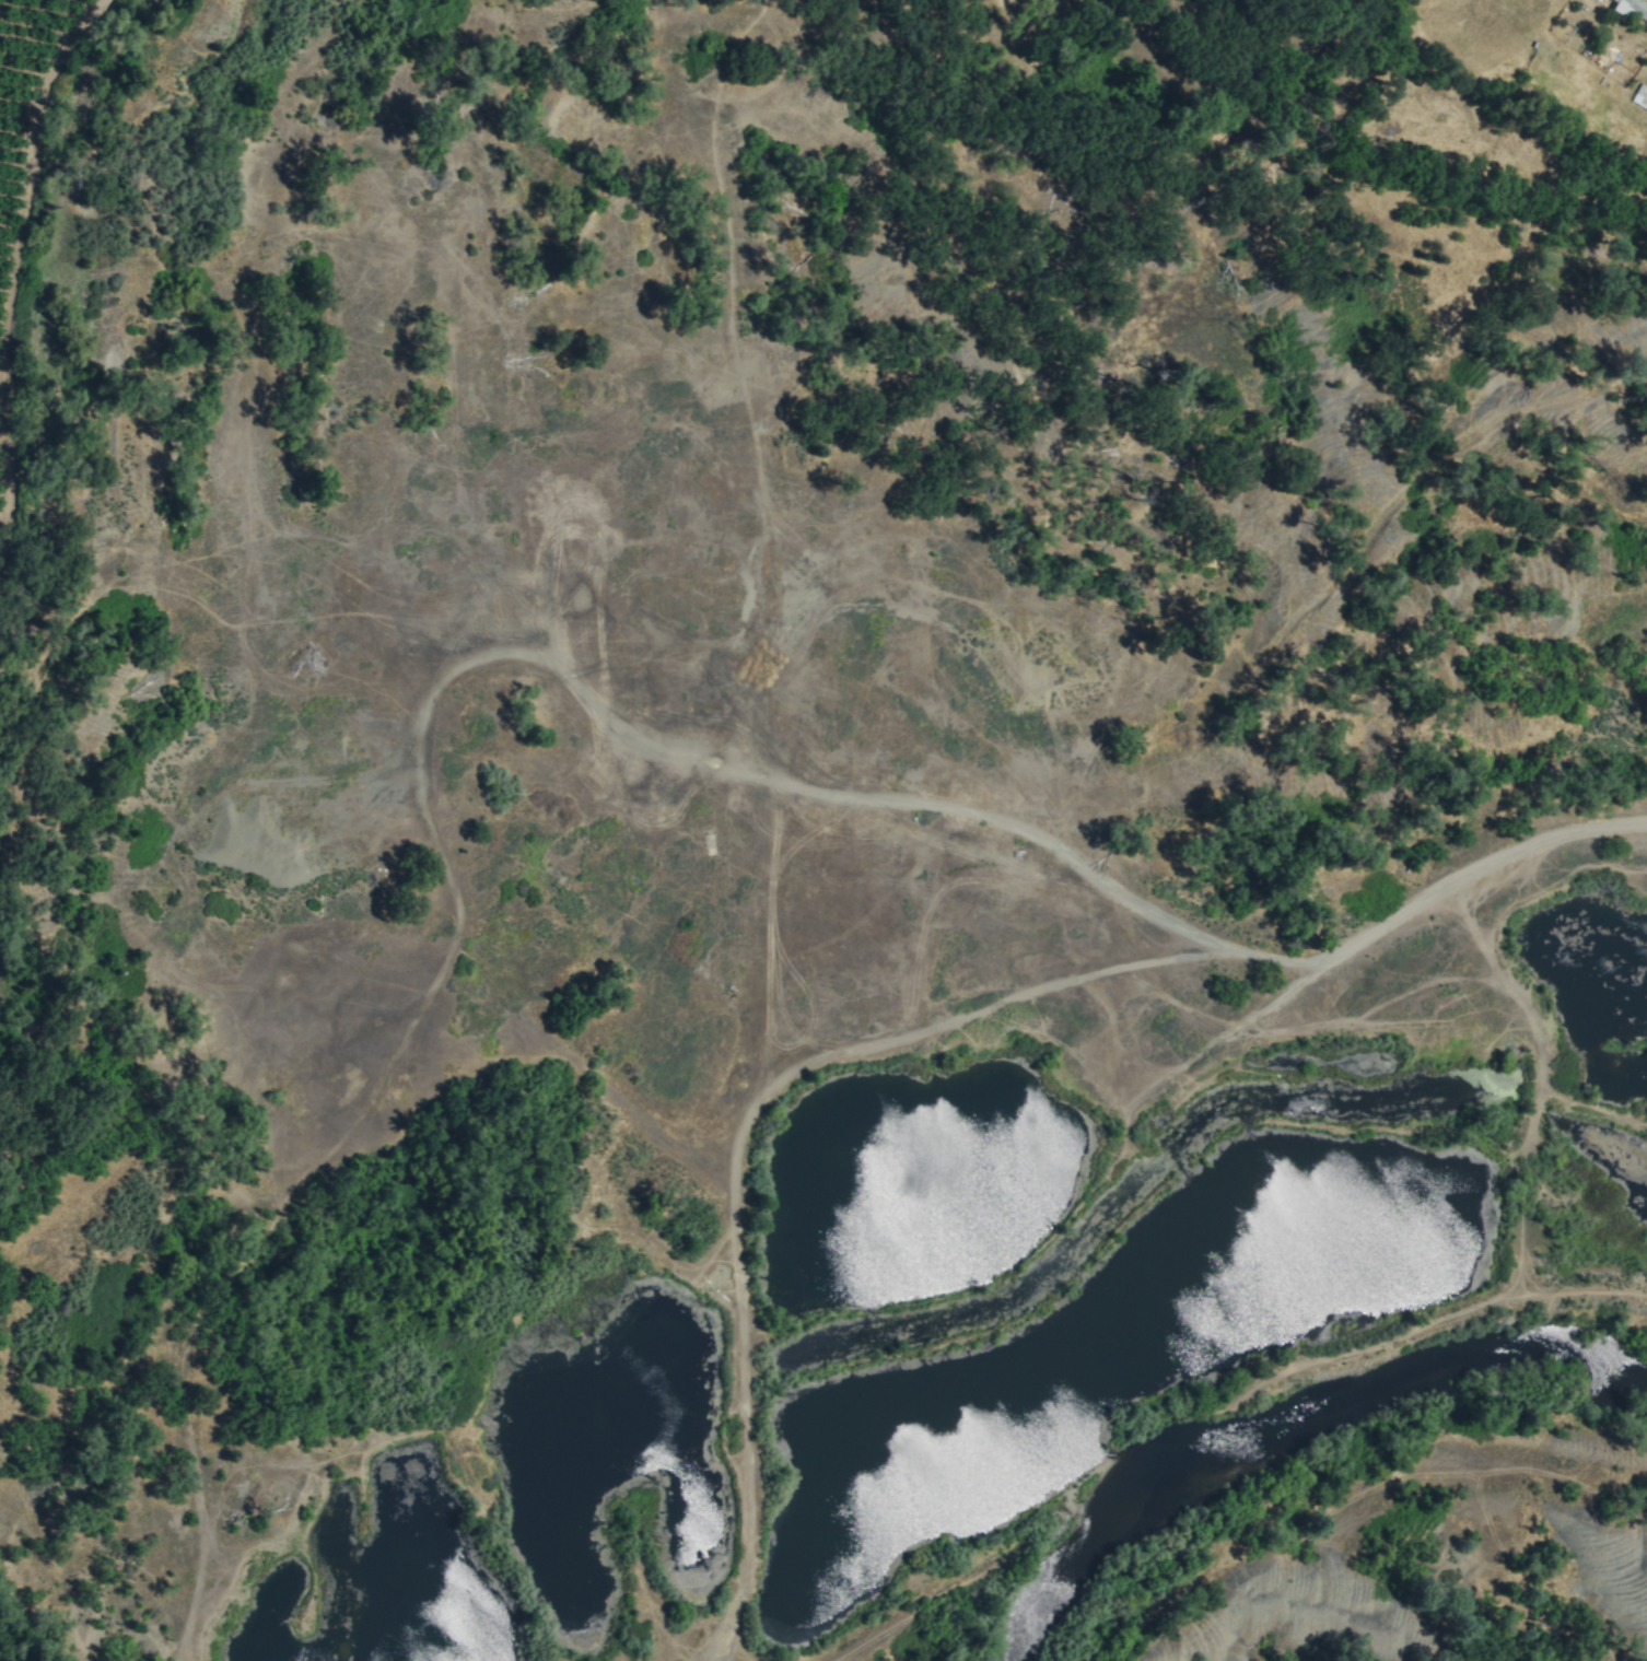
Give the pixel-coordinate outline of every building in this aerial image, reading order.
[(1610,1),(1611,0),(1640,0),(1646,5),(1646,19),(1634,11),(1631,15),(1610,1)] [(1638,88),(1630,102),(1646,111),(1646,93),(1638,88)]
